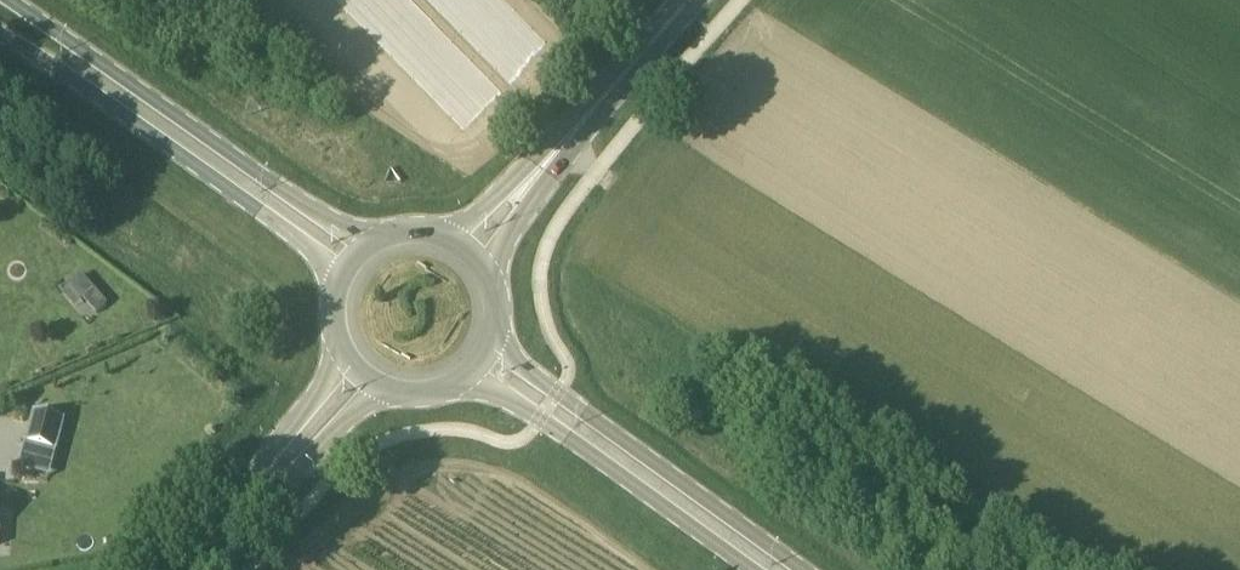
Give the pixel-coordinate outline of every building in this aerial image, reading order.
[(55,452),(57,452),(58,450),(57,450),(65,422),(66,420),(64,420),(36,412),(34,412),(34,414),(26,442),(25,444),(27,444),(55,451),(55,452)]
